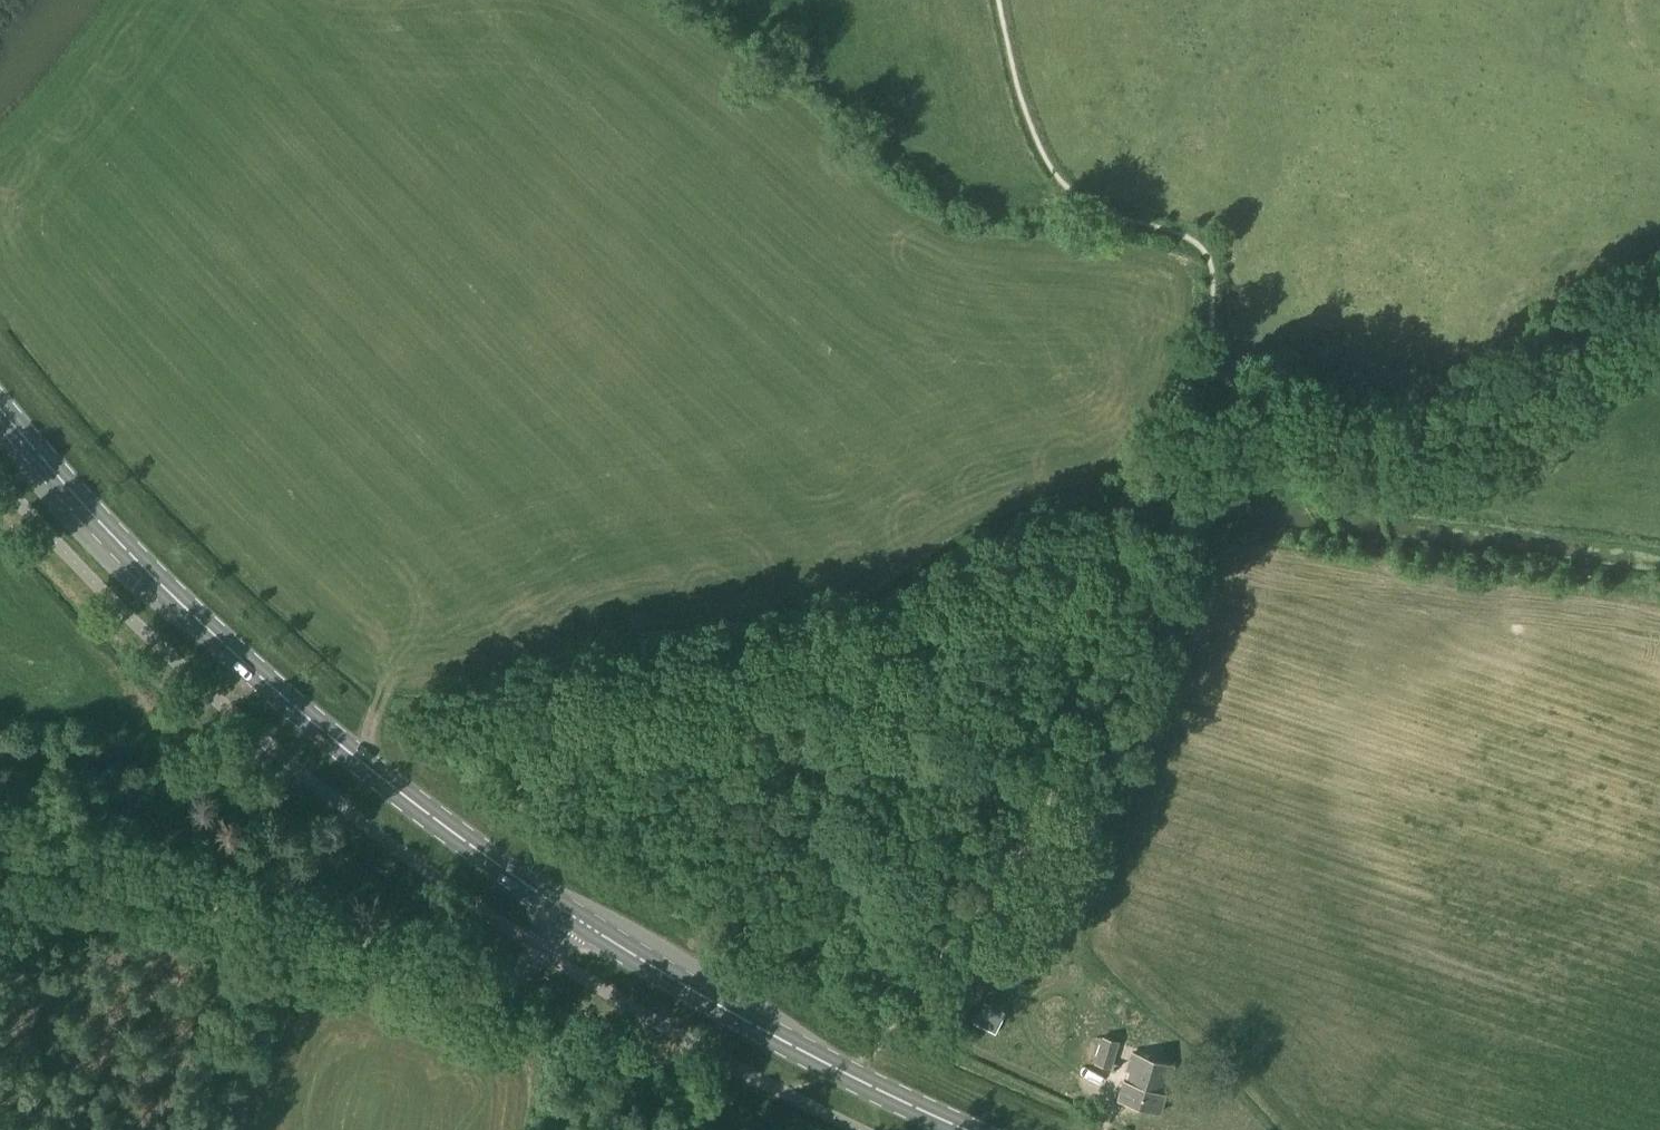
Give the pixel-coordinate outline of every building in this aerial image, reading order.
[(977,1001),(987,981),(972,974),(962,994),(977,1001)] [(995,1033),(1004,1012),(981,1003),(972,1024),(995,1033)] [(1110,1069),(1118,1042),(1101,1037),(1093,1064),(1110,1069)] [(1124,1077),(1132,1050),(1119,1047),(1111,1074),(1124,1077)] [(1159,1113),(1174,1067),(1133,1054),(1118,1100),(1159,1113)]
